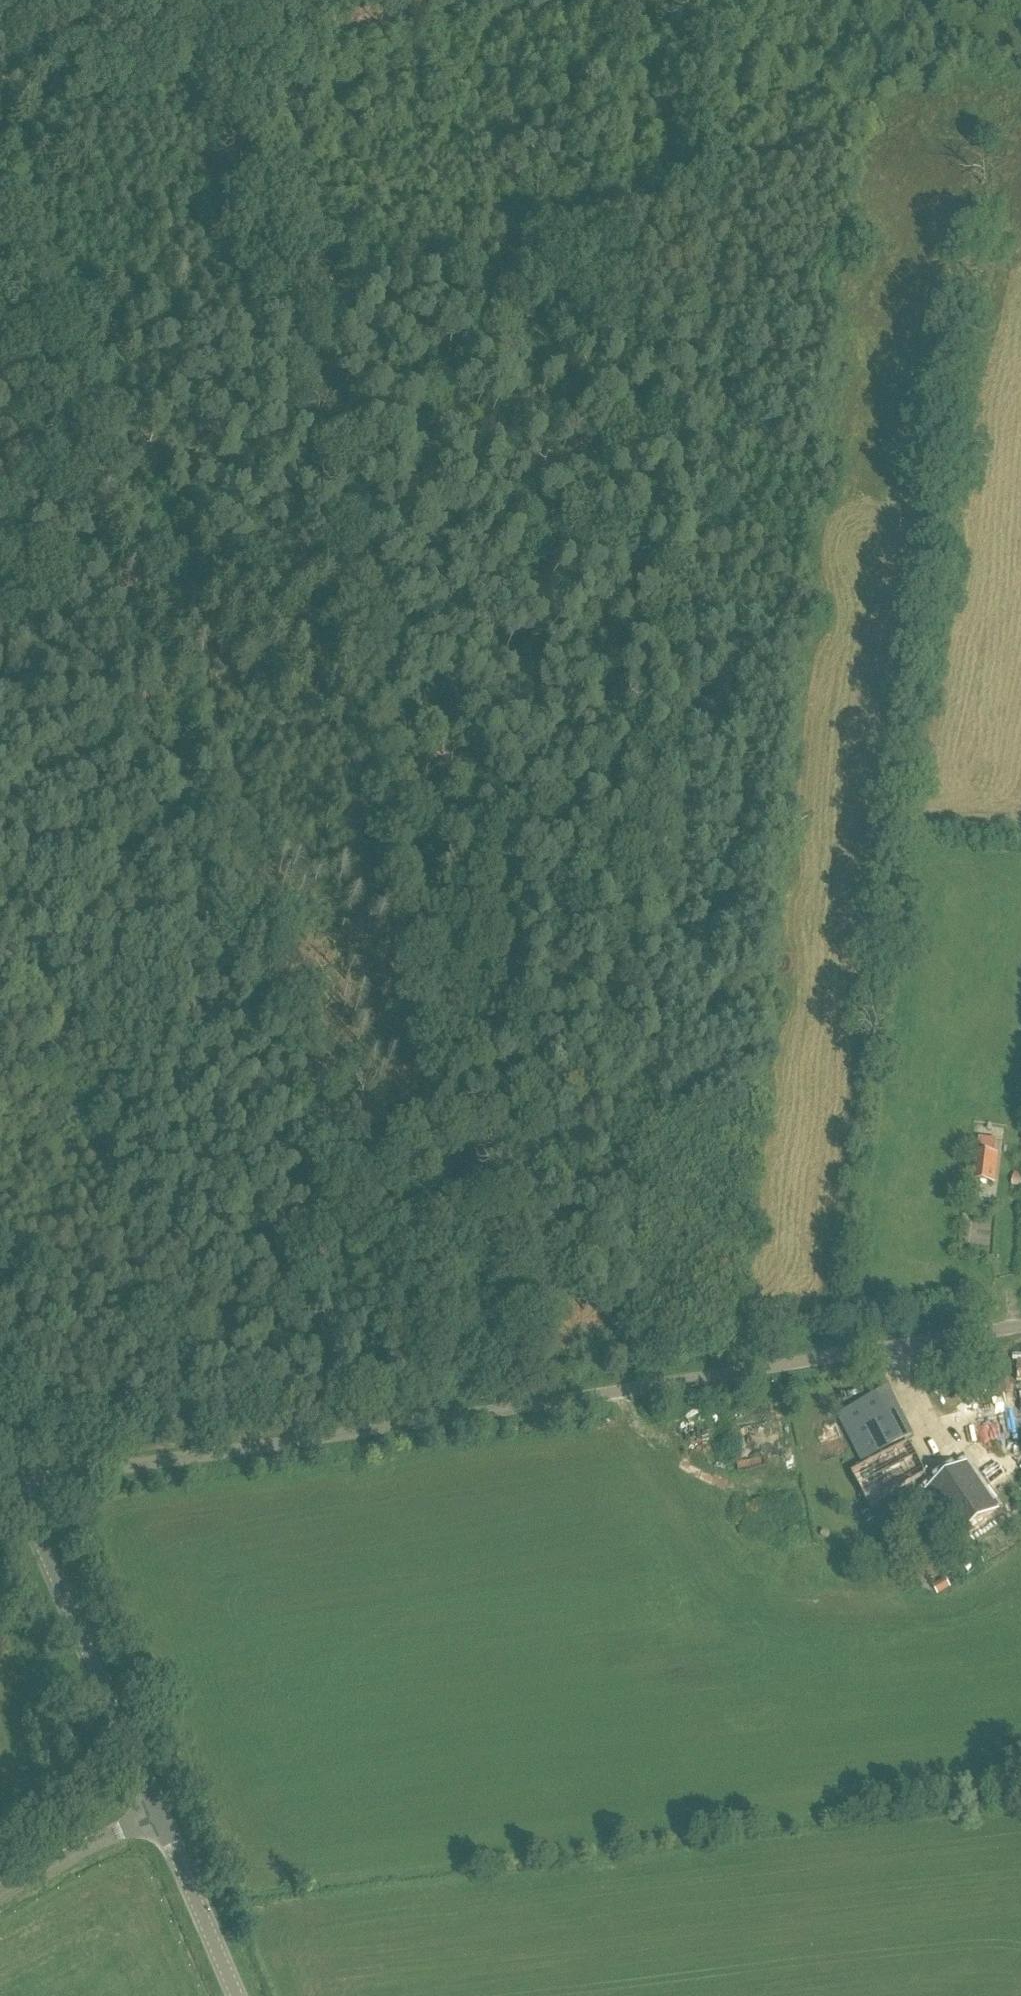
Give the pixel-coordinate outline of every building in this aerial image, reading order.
[(976,1154),(973,1180),(994,1182),(997,1156),(976,1154)] [(869,1508),(928,1476),(909,1441),(850,1473),(869,1508)] [(962,1457),(953,1464),(928,1483),(959,1527),(986,1508),(993,1503),(962,1457)] [(991,1487),(1005,1476),(996,1465),(982,1476),(991,1487)]
